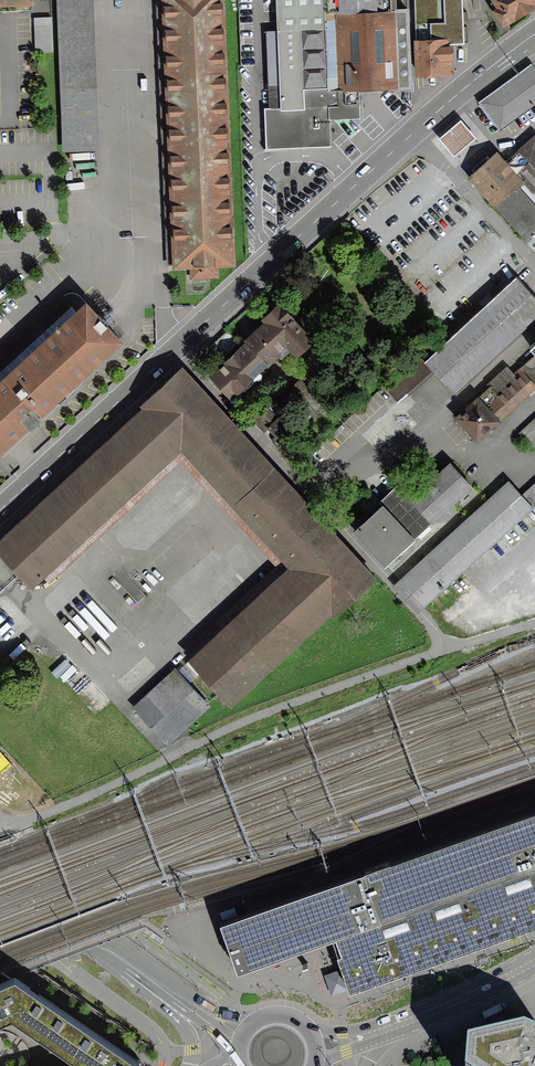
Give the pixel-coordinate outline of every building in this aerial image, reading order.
[(60,152),(96,151),(93,0),(57,0),(60,152)] [(168,265),(189,264),(189,278),(216,277),(215,263),(237,262),(221,0),(153,0),(168,265)] [(321,0),(271,0),(276,110),(327,108),(326,94),(322,12),(321,0)] [(392,0),(321,0),(322,12),(393,9),(392,0)] [(466,44),(464,0),(411,0),(413,47),(447,45),(466,44)] [(534,4),(534,0),(490,0),(506,24),(534,4)] [(357,92),(409,90),(406,8),(393,9),(322,12),(326,94),(357,92)] [(54,18),(36,19),(37,54),(56,53),(54,18)] [(273,30),(260,31),(264,111),(276,110),(273,30)] [(414,76),(448,74),(447,45),(413,47),(414,76)] [(497,130),(534,103),(534,75),(526,63),(475,99),(497,130)] [(327,121),(359,119),(357,92),(326,94),(327,108),(327,121)] [(262,150),(328,147),(327,121),(327,108),(276,110),(260,111),(262,150)] [(440,134),(454,150),(475,132),(461,115),(440,134)] [(505,163),(523,183),(534,196),(534,136),(505,163)] [(497,153),(468,178),(494,207),(523,183),(505,163),(497,153)] [(523,183),(494,207),(528,244),(534,237),(534,196),(523,183)] [(450,392),(534,315),(534,304),(511,278),(421,360),(450,392)] [(124,343),(86,302),(0,381),(0,457),(124,343)] [(210,364),(238,394),(285,350),(292,358),(310,342),(275,304),(257,321),(210,364)] [(526,345),(534,354),(534,336),(526,345)] [(534,388),(534,358),(531,353),(449,420),(469,443),(534,388)] [(0,532),(0,559),(16,576),(29,589),(41,578),(179,450),(288,569),(190,660),(187,663),(217,695),(231,709),(331,617),(333,620),(377,580),(372,575),(178,365),(0,532)] [(534,447),(534,415),(519,431),(534,447)] [(179,450),(41,578),(47,584),(176,464),(275,570),(184,652),(190,660),(288,569),(179,450)] [(451,463),(411,501),(431,524),(472,487),(451,463)] [(419,614),(534,510),(534,509),(509,481),(393,586),(419,614)] [(383,507),(414,540),(431,524),(411,501),(397,486),(379,503),(383,507)] [(383,507),(352,535),(384,569),(414,541),(414,540),(383,507)] [(140,587),(133,592),(141,602),(147,597),(140,587)] [(175,668),(132,709),(168,747),(211,707),(175,668)] [(13,767),(3,750),(0,752),(0,770),(2,773),(13,767)] [(220,921),(237,969),(332,937),(334,943),(336,948),(350,987),(421,962),(534,922),(534,809),(220,921)] [(5,1015),(9,1017),(77,1063),(68,1065),(130,1065),(134,1061),(29,989),(8,975),(6,970),(0,972),(0,1017),(5,1015)] [(465,1063),(465,1065),(534,1065),(534,1055),(520,1049),(465,1063)]
